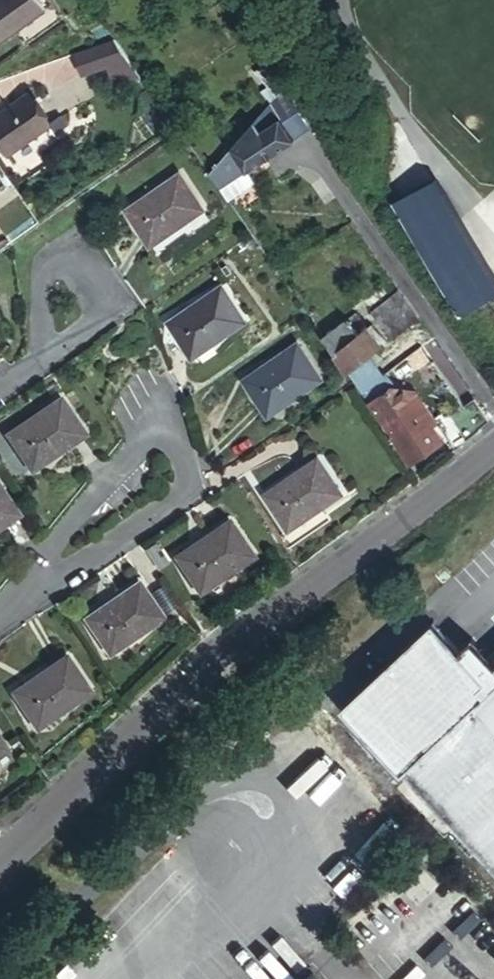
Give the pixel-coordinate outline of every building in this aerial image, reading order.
[(3,38),(56,1),(55,0),(0,0),(0,35),(3,38)] [(114,57),(128,51),(117,33),(80,50),(88,68),(114,57)] [(114,57),(122,75),(140,67),(128,51),(114,57)] [(17,150),(57,119),(34,89),(0,115),(0,129),(17,150)] [(286,91),(197,152),(222,188),(249,169),(310,126),(286,91)] [(257,181),(249,169),(222,188),(230,199),(257,181)] [(129,213),(152,246),(205,209),(182,177),(129,213)] [(454,315),(493,294),(493,290),(433,179),(392,201),(454,315)] [(172,323),(195,355),(247,319),(224,286),(172,323)] [(389,338),(419,317),(404,296),(394,303),(390,297),(370,311),(389,338)] [(323,335),(343,363),(360,351),(376,339),(364,322),(355,329),(347,319),(323,335)] [(240,379),(264,411),(314,371),(288,340),(240,379)] [(441,375),(453,366),(440,348),(428,356),(441,375)] [(343,363),(357,383),(375,371),(360,351),(343,363)] [(357,383),(408,456),(441,432),(431,417),(436,414),(421,393),(416,396),(403,405),(398,398),(399,397),(394,395),(386,400),(382,394),(384,392),(379,384),(386,380),(379,368),(375,371),(357,383)] [(403,405),(416,396),(411,389),(399,397),(398,398),(403,405)] [(10,436),(34,470),(85,434),(62,400),(10,436)] [(268,490),(292,522),(341,484),(317,452),(268,490)] [(18,513),(0,486),(0,526),(18,513)] [(183,558),(207,590),(257,551),(233,519),(183,558)] [(98,625),(123,657),(171,620),(146,588),(98,625)] [(487,655),(470,637),(457,648),(431,620),(342,706),(493,870),(493,662),(487,655)] [(15,691),(38,724),(88,688),(65,655),(15,691)]
